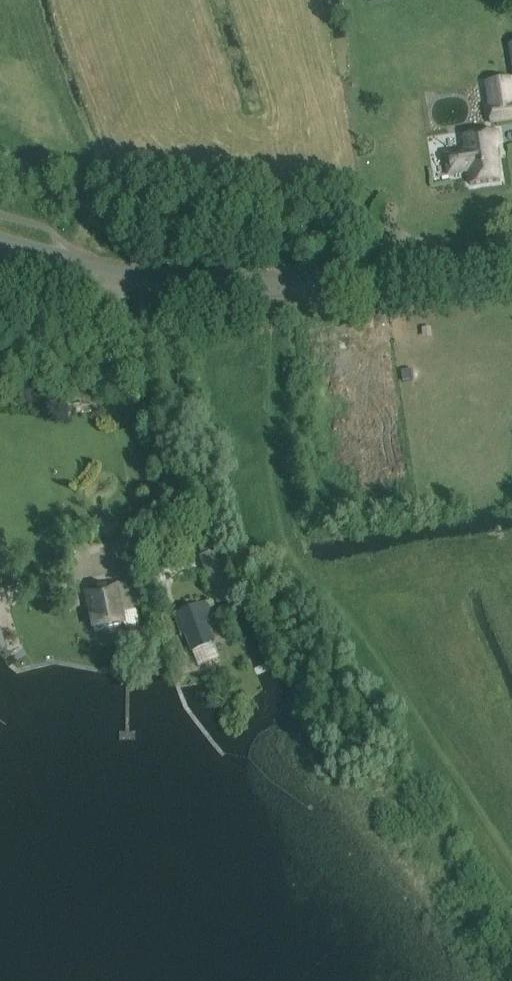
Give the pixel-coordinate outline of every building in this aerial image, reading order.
[(484,82),(490,122),(511,119),(511,78),(484,82)] [(448,176),(468,173),(470,185),(500,181),(495,148),(499,147),(496,132),(463,137),(465,151),(445,154),(448,176)] [(194,538),(202,557),(199,558),(218,607),(240,598),(221,550),(214,552),(206,533),(194,538)] [(123,624),(115,586),(86,593),(94,630),(123,624)] [(183,627),(192,652),(198,668),(219,660),(213,644),(207,626),(217,623),(209,603),(174,616),(179,629),(183,627)]
